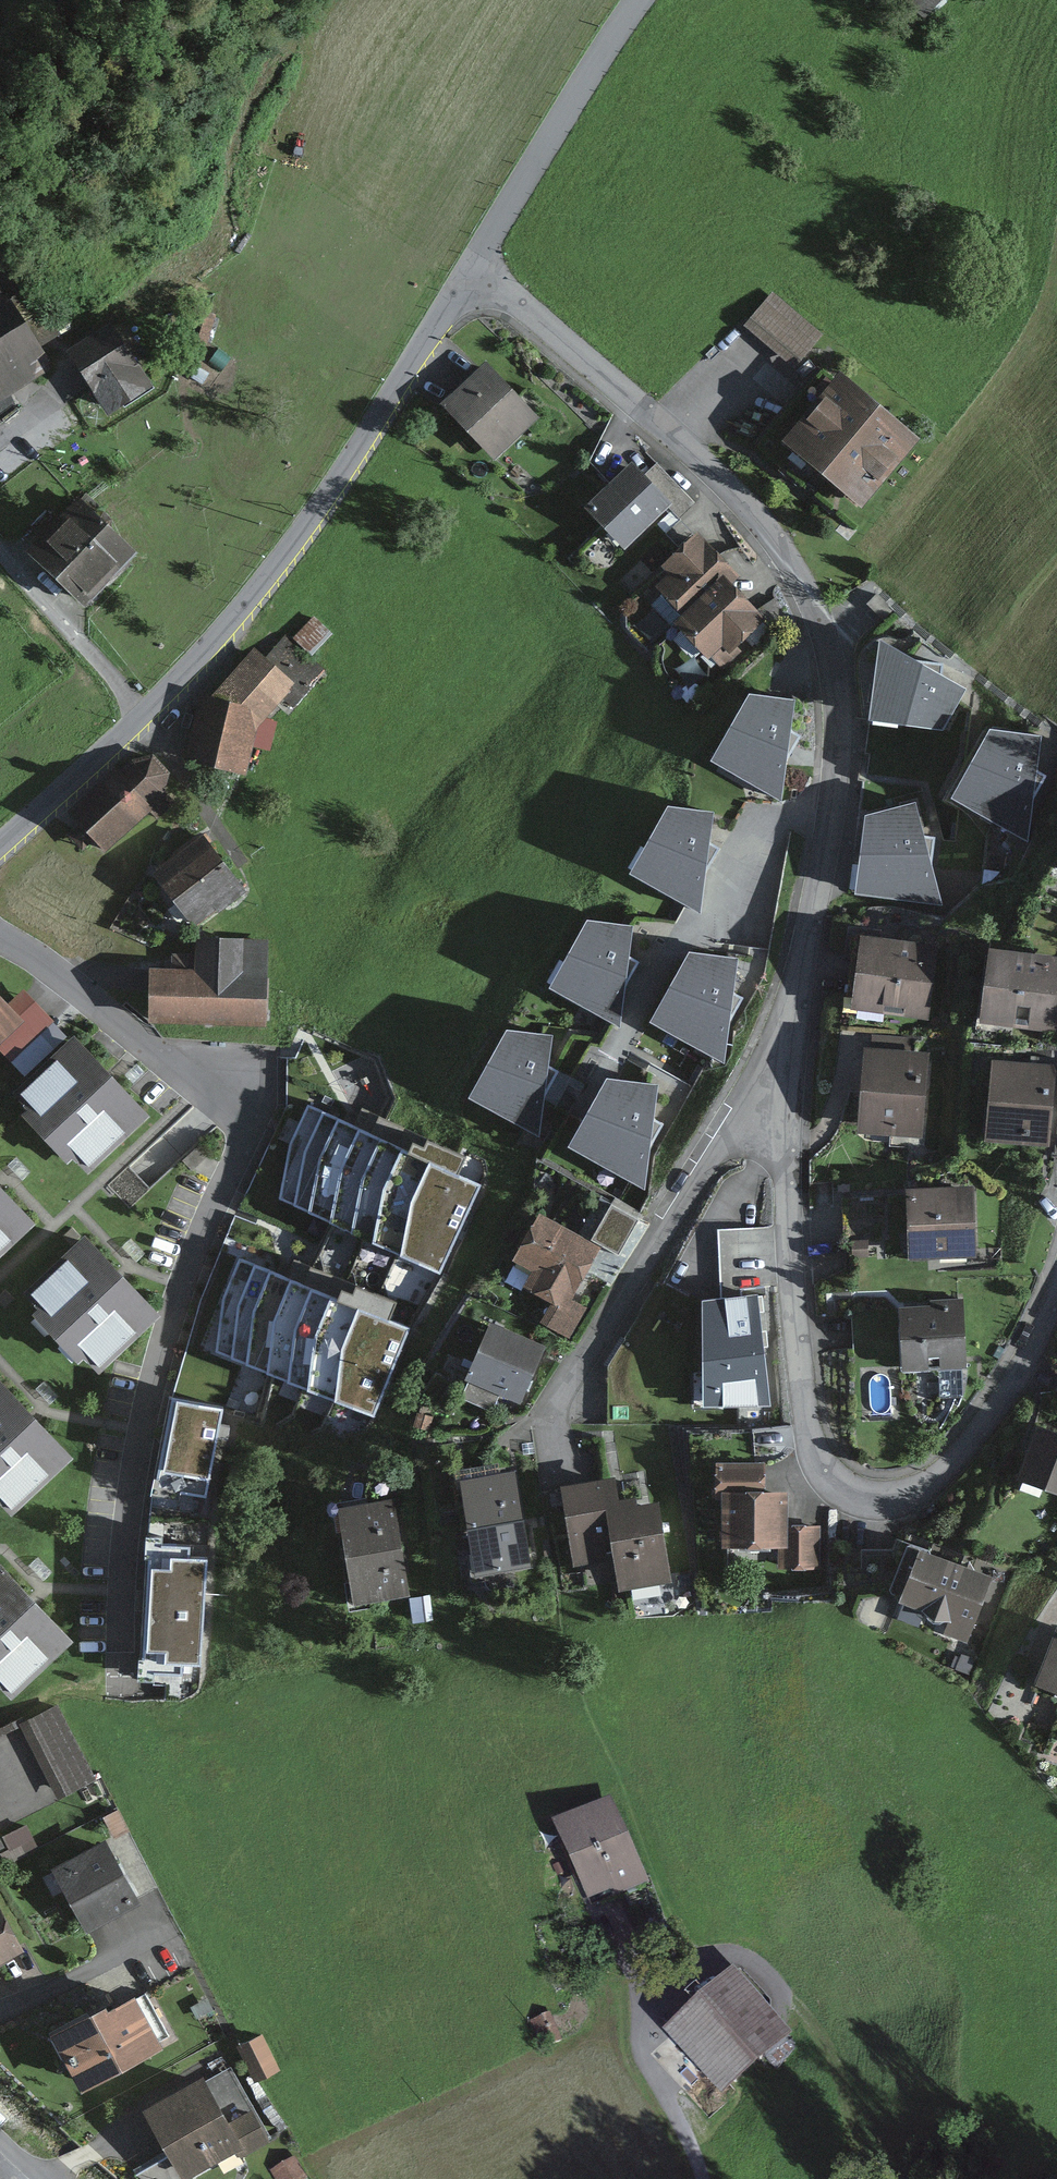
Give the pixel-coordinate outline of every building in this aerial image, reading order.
[(772,291),(751,316),(801,357),(822,332),(772,291)] [(16,303),(0,314),(0,378),(45,349),(16,303)] [(190,336),(205,341),(213,315),(197,310),(190,336)] [(147,358),(121,320),(76,350),(103,389),(118,378),(133,401),(156,385),(140,363),(147,358)] [(485,358),(442,396),(490,449),(532,410),(485,358)] [(913,442),(841,382),(790,442),(862,502),(913,442)] [(632,460),(589,502),(629,541),(671,498),(632,460)] [(100,602),(147,554),(89,498),(42,547),(100,602)] [(687,616),(725,581),(732,574),(696,536),(666,565),(673,572),(659,586),(687,616)] [(728,647),(760,617),(725,581),(687,616),(681,622),(713,655),(725,644),(728,647)] [(282,697),(293,707),(326,670),(284,634),(265,657),(295,683),(282,697)] [(183,761),(244,774),(256,728),(282,697),(295,683),(265,657),(253,647),(211,695),(199,694),(183,761)] [(873,723),(941,729),(959,692),(882,651),(873,723)] [(792,704),(750,699),(715,761),(779,798),(792,704)] [(71,803),(109,843),(151,803),(161,813),(171,803),(156,787),(176,769),(142,735),(71,803)] [(1026,836),(1039,741),(992,737),(956,800),(1026,836)] [(859,893),(936,901),(913,809),(869,819),(859,893)] [(709,817),(670,813),(636,876),(697,909),(709,817)] [(192,926),(247,886),(212,839),(157,879),(192,926)] [(629,929),(588,926),(553,989),(616,1023),(629,929)] [(269,1009),(270,939),(241,939),(242,929),(194,928),(193,937),(153,936),(152,1008),(269,1009)] [(926,1016),(932,950),(864,944),(857,1010),(926,1016)] [(1056,1018),(1056,949),(989,944),(984,1013),(1056,1018)] [(734,963),(691,958),(654,1024),(721,1058),(734,963)] [(0,984),(0,1023),(19,1001),(0,984)] [(82,1166),(149,1104),(69,1019),(1,1083),(17,1100),(11,1106),(55,1153),(63,1145),(82,1166)] [(549,1040),(508,1036),(473,1101),(537,1132),(549,1040)] [(918,1135),(924,1059),(868,1055),(862,1131),(918,1135)] [(995,1057),(993,1129),(1056,1130),(1056,1058),(995,1057)] [(656,1089),(609,1084),(573,1148),(644,1185),(656,1089)] [(478,1185),(308,1107),(293,1141),(282,1198),(439,1269),(478,1185)] [(0,1178),(0,1248),(35,1214),(0,1178)] [(907,1246),(981,1243),(979,1180),(905,1183),(907,1246)] [(570,1289),(596,1242),(534,1207),(510,1250),(531,1261),(521,1278),(550,1295),(538,1316),(573,1335),(592,1302),(570,1289)] [(156,1304),(70,1220),(7,1284),(30,1306),(23,1313),(65,1353),(70,1347),(92,1369),(156,1304)] [(406,1328),(239,1261),(224,1297),(217,1349),(372,1411),(406,1328)] [(904,1364),(972,1359),(967,1283),(899,1288),(904,1364)] [(768,1405),(761,1294),(705,1302),(705,1406),(768,1405)] [(530,1393),(547,1348),(482,1323),(465,1368),(530,1393)] [(69,1447),(0,1378),(0,1507),(4,1511),(69,1447)] [(171,1399),(155,1487),(204,1496),(220,1408),(171,1399)] [(1056,1491),(1056,1440),(1040,1434),(1024,1480),(1056,1491)] [(778,1565),(829,1564),(828,1511),(786,1512),(785,1447),(728,1448),(729,1463),(715,1463),(716,1481),(727,1481),(728,1549),(777,1548),(778,1565)] [(452,1476),(461,1522),(523,1511),(514,1465),(452,1476)] [(576,1560),(617,1554),(611,1511),(616,1511),(612,1482),(566,1489),(576,1560)] [(342,1549),(402,1540),(395,1495),(335,1504),(342,1549)] [(654,1505),(616,1511),(611,1511),(617,1554),(622,1584),(665,1578),(654,1505)] [(461,1522),(469,1567),(531,1556),(523,1511),(461,1522)] [(348,1595),(409,1586),(402,1540),(342,1549),(348,1595)] [(948,1633),(965,1640),(989,1581),(922,1554),(903,1602),(953,1622),(948,1633)] [(151,1556),(144,1670),(196,1673),(203,1559),(151,1556)] [(65,1632),(0,1566),(0,1671),(12,1684),(65,1632)] [(1055,1631),(1037,1679),(1056,1686),(1056,1632),(1055,1631)] [(617,1805),(561,1827),(586,1890),(642,1868),(617,1805)] [(61,1864),(93,1924),(128,1906),(96,1846),(61,1864)] [(0,1904),(0,1950),(19,1940),(0,1904)] [(788,2025),(731,1972),(679,2027),(736,2080),(788,2025)] [(54,2037),(81,2087),(160,2045),(134,1998),(106,2013),(104,2010),(54,2037)] [(548,2015),(531,2023),(543,2048),(560,2040),(548,2015)] [(257,2074),(280,2063),(262,2026),(239,2037),(257,2074)] [(239,2152),(195,2078),(145,2108),(188,2178),(193,2178),(239,2152)] [(255,2148),(274,2137),(255,2104),(236,2115),(255,2148)] [(309,2173),(298,2153),(278,2164),(286,2178),(298,2178),(309,2173)]
